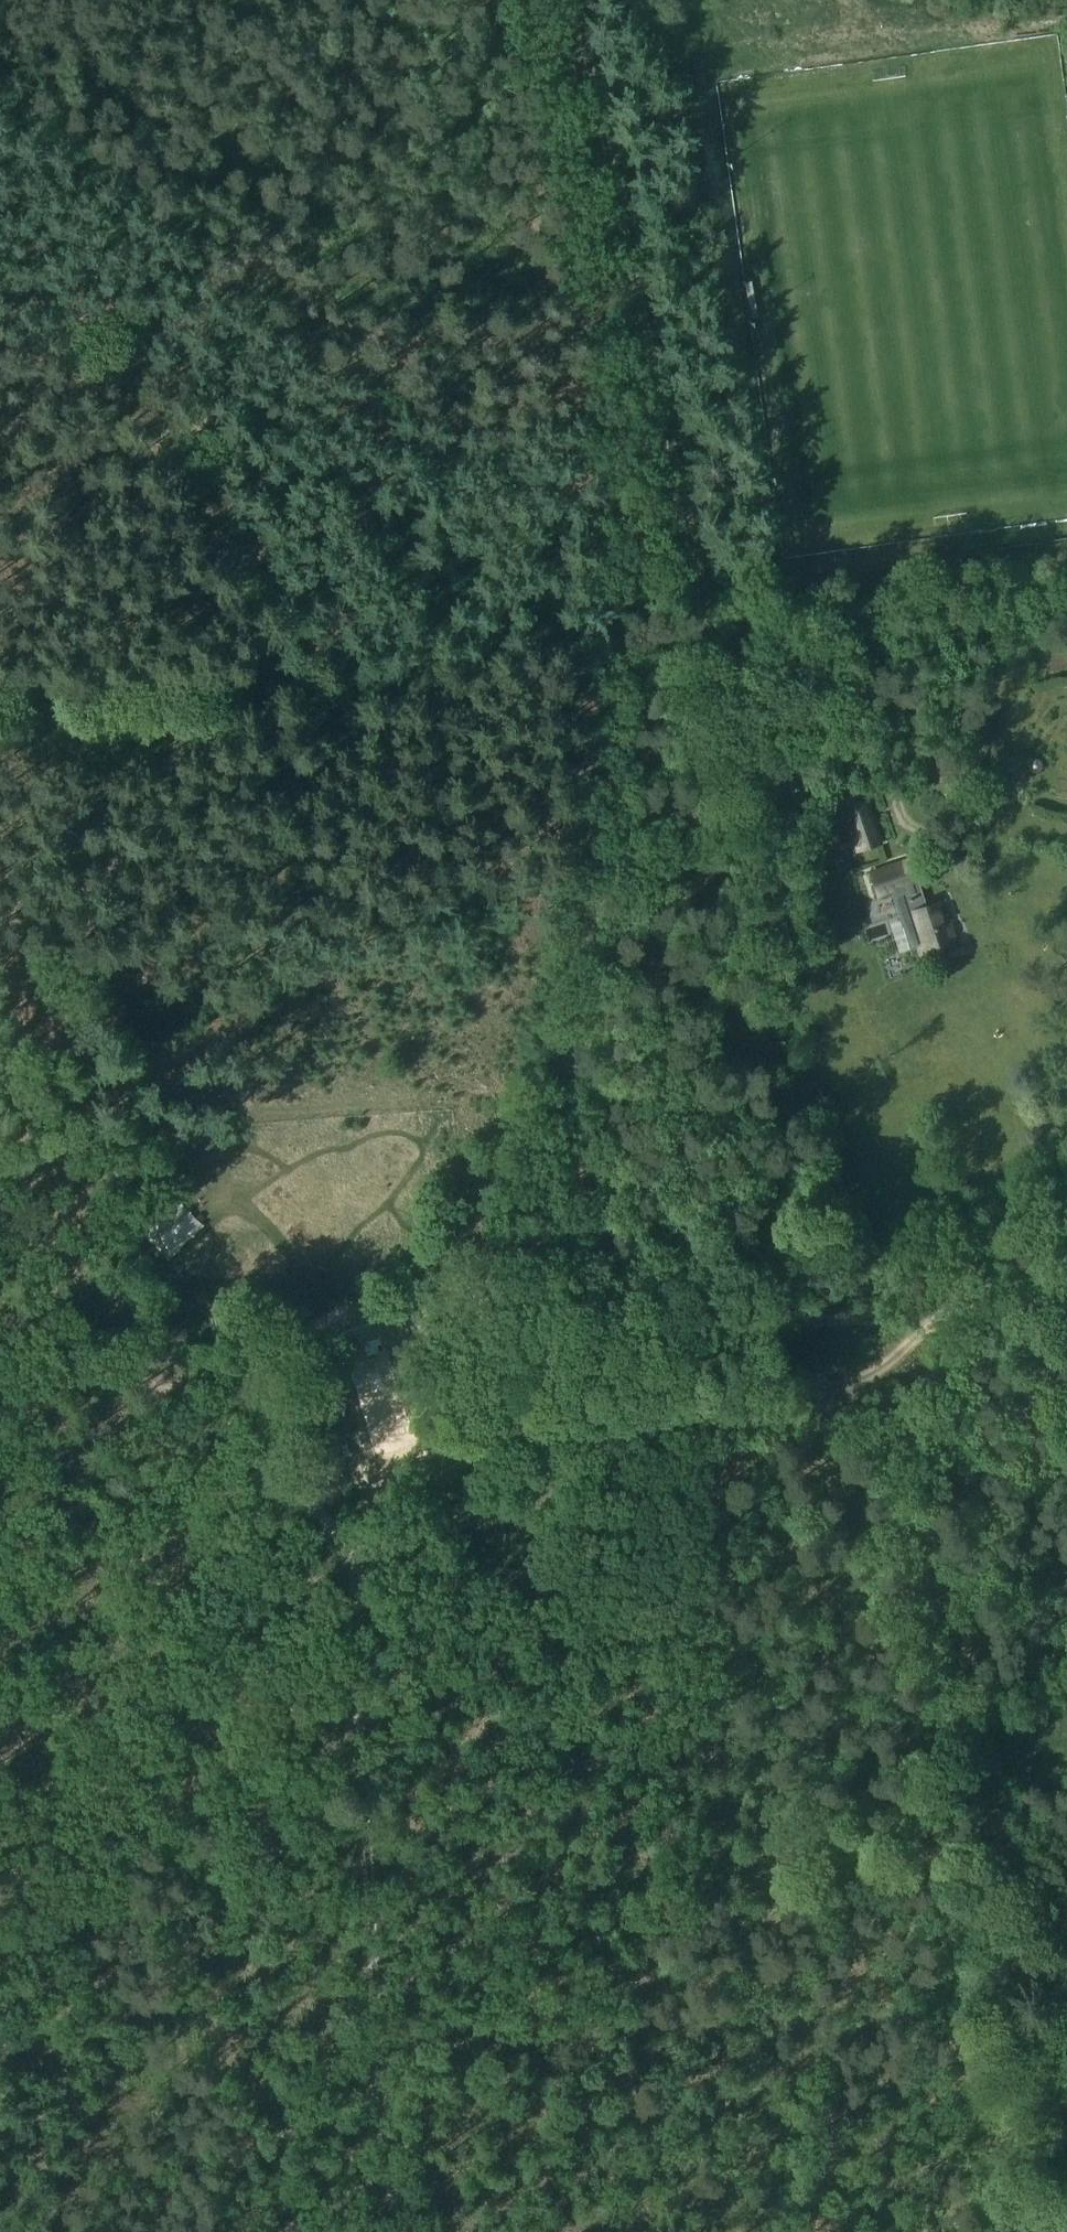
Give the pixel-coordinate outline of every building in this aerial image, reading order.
[(1029,775),(1034,777),(1041,774),(1043,768),(1040,763),(1034,760),(1029,763),(1026,768),(1029,775)] [(832,784),(853,852),(881,843),(860,776),(832,784)] [(903,931),(909,949),(916,946),(919,955),(955,943),(941,902),(925,908),(908,859),(869,872),(876,893),(889,889),(903,931)] [(404,1418),(374,1325),(338,1337),(368,1430),(404,1418)]
